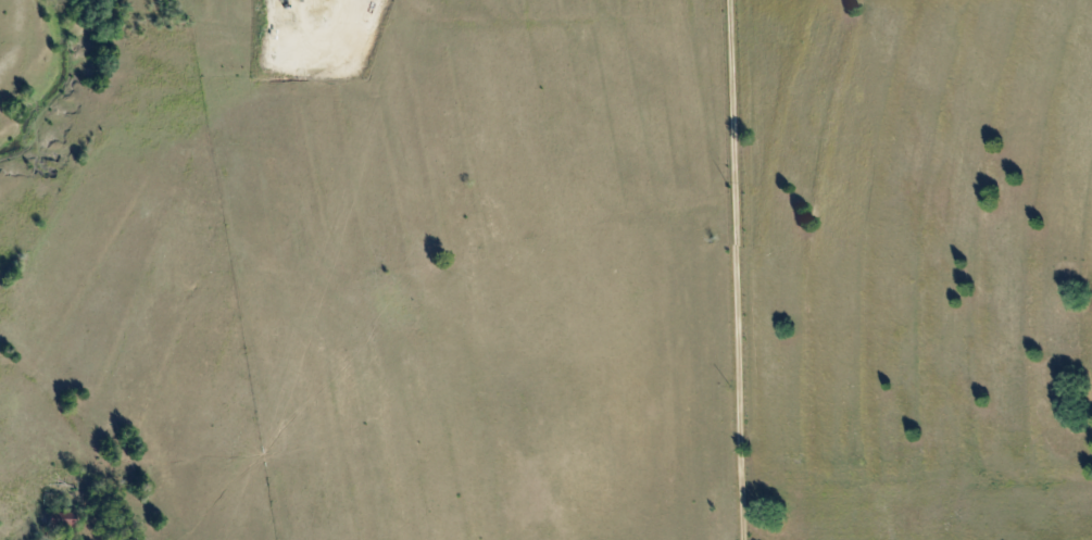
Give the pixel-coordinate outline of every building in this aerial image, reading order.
[(49,529),(75,528),(74,513),(49,514),(49,529)]
